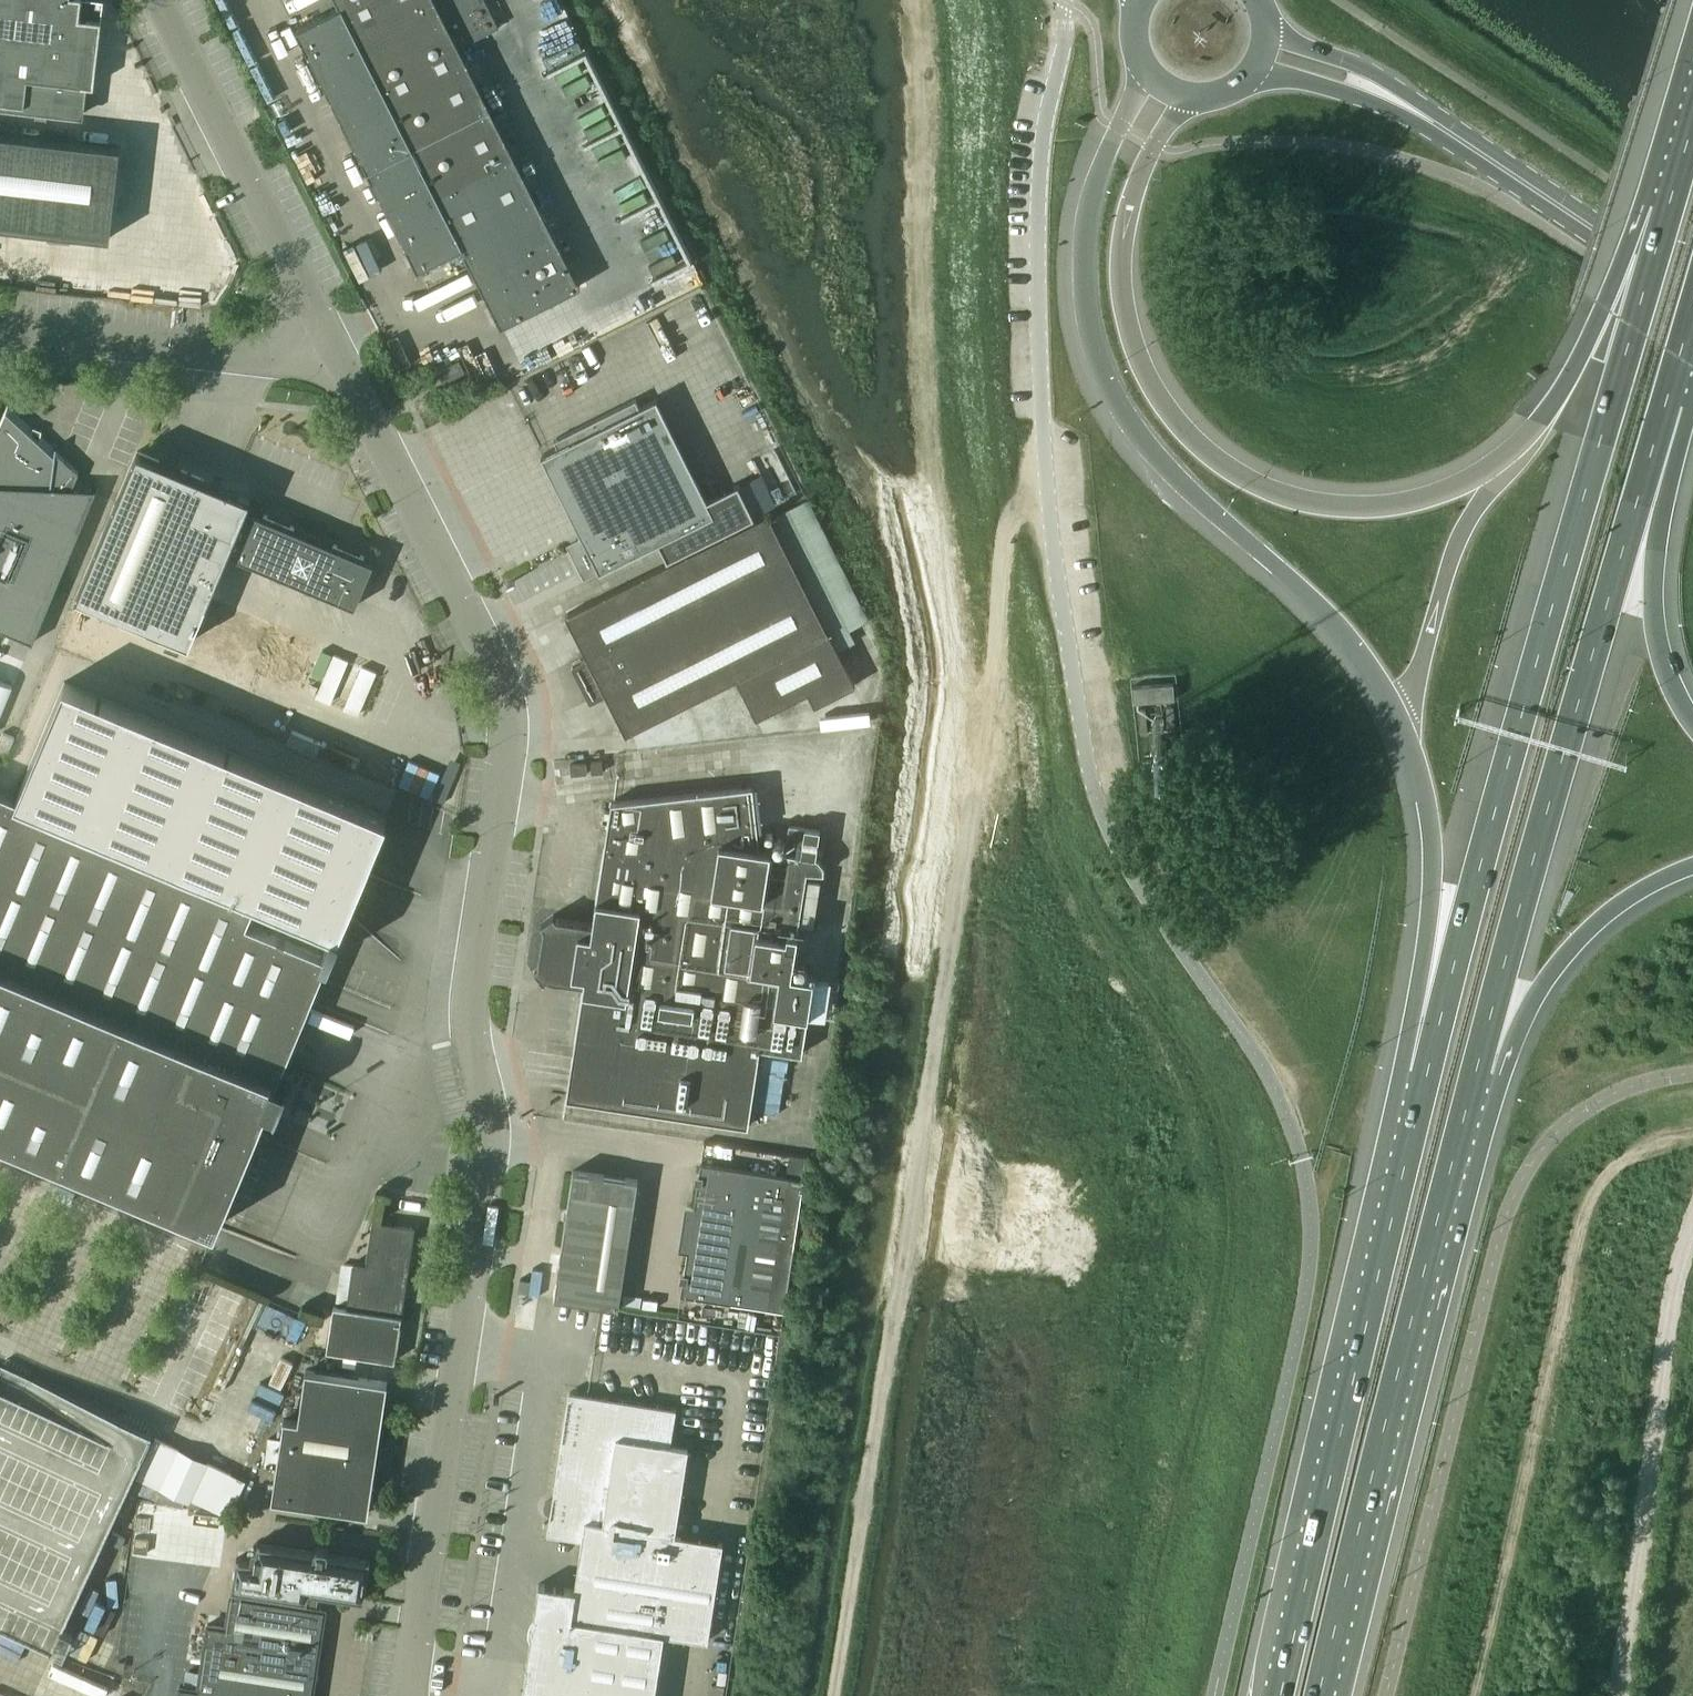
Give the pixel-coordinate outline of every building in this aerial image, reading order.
[(1,100),(16,94),(22,109),(78,115),(81,82),(93,83),(100,18),(79,16),(81,0),(0,0),(0,100),(1,100)] [(492,107),(532,87),(488,0),(439,0),(438,0),(339,0),(341,5),(298,27),(419,268),(463,246),(504,329),(583,289),(492,107)] [(0,132),(0,224),(111,237),(122,147),(0,132)] [(444,383),(465,372),(466,372),(460,361),(439,372),(444,383)] [(545,455),(542,456),(583,537),(567,545),(569,549),(574,558),(584,579),(658,542),(667,559),(755,515),(739,482),(707,499),(657,399),(640,407),(636,400),(555,441),(558,448),(545,455)] [(97,489),(94,489),(90,497),(74,491),(76,487),(73,487),(79,473),(57,452),(57,446),(56,446),(56,451),(41,438),(42,430),(34,427),(33,429),(7,407),(0,426),(0,628),(34,642),(97,489)] [(208,600),(230,549),(237,552),(235,556),(273,572),(274,573),(275,575),(276,576),(278,577),(279,578),(281,579),(283,579),(285,579),(287,579),(288,578),(302,584),(302,585),(303,587),(305,588),(306,589),(308,590),(309,591),(311,591),(313,591),(315,591),(317,590),(355,606),(374,562),(364,559),(365,556),(335,544),(334,546),(295,529),(295,527),(265,514),(264,516),(253,512),(252,516),(245,513),(251,498),(137,450),(76,596),(231,661),(249,617),(208,600)] [(855,685),(769,513),(567,613),(627,733),(737,678),(757,719),(808,693),(814,707),(855,685)] [(264,670),(273,628),(257,624),(248,667),(264,670)] [(295,659),(302,644),(290,639),(284,654),(295,659)] [(257,898),(331,931),(331,932),(339,936),(341,932),(340,931),(388,816),(65,681),(16,797),(0,790),(0,1136),(216,1227),(267,1104),(275,1107),(275,1108),(277,1109),(288,1082),(286,1081),(286,1083),(278,1079),(328,960),(329,960),(331,956),(322,953),(322,954),(247,923),(257,898)] [(1175,683),(1134,686),(1135,703),(1177,699),(1175,683)] [(1152,740),(1154,754),(1167,753),(1166,739),(1152,740)] [(604,772),(603,761),(591,762),(593,773),(604,772)] [(587,762),(571,764),(572,774),(588,773),(587,762)] [(814,974),(792,970),(807,869),(825,870),(826,863),(820,854),(760,847),(753,786),(611,801),(593,923),(557,918),(554,914),(542,923),(545,927),(539,965),(548,978),(585,983),(567,1098),(748,1125),(760,1047),(803,1053),(809,1013),(814,974)] [(821,881),(808,879),(801,922),(814,924),(821,881)] [(830,976),(814,974),(809,1013),(824,1016),(830,976)] [(804,1180),(701,1164),(681,1295),(784,1311),(804,1180)] [(639,1181),(574,1171),(554,1298),(619,1308),(639,1181)] [(415,1227),(373,1221),(366,1264),(354,1262),(347,1308),(334,1306),(327,1351),(395,1361),(415,1227)] [(384,1408),(388,1382),(306,1369),(298,1420),(284,1418),(272,1499),(368,1513),(372,1487),(376,1488),(388,1409),(384,1408)] [(665,1632),(708,1639),(723,1541),(675,1533),(688,1447),(671,1445),(677,1408),(659,1406),(568,1392),(552,1498),(551,1498),(550,1498),(549,1499),(548,1499),(547,1499),(547,1500),(546,1500),(545,1501),(544,1502),(544,1503),(544,1504),(543,1504),(543,1505),(543,1506),(543,1507),(543,1508),(544,1509),(544,1510),(544,1511),(545,1511),(545,1512),(546,1513),(547,1513),(547,1514),(548,1514),(549,1514),(550,1514),(547,1533),(548,1533),(582,1539),(575,1588),(539,1583),(526,1664),(527,1664),(522,1695),(655,1695),(665,1632)] [(365,1598),(371,1559),(329,1552),(330,1550),(327,1546),(319,1545),(316,1549),(315,1550),(259,1542),(256,1561),(236,1558),(232,1587),(311,1599),(310,1606),(231,1594),(226,1627),(208,1624),(202,1658),(315,1675),(325,1609),(318,1607),(321,1591),(365,1598)] [(315,1675),(202,1658),(198,1688),(180,1685),(178,1695),(312,1695),(315,1675)]
